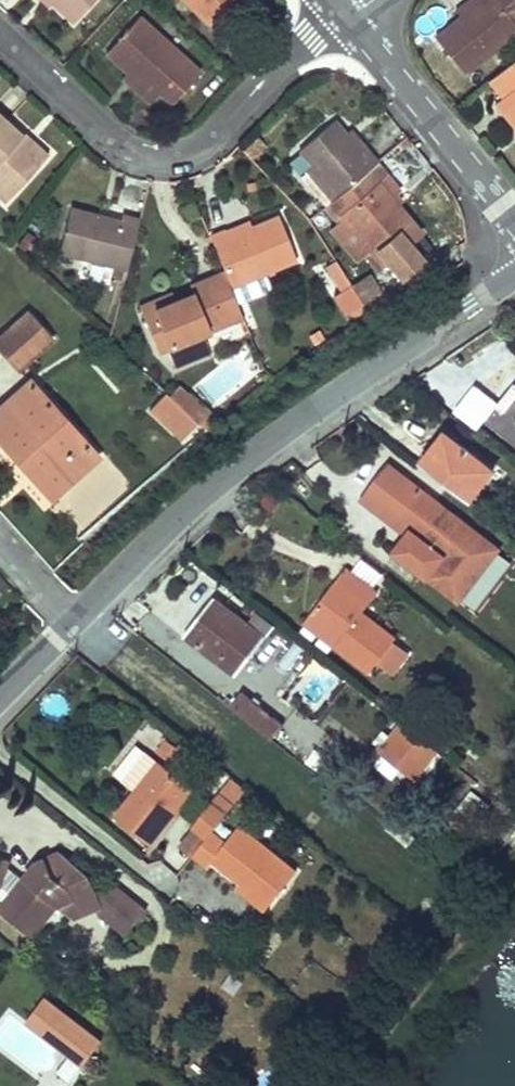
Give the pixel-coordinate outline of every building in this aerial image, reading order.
[(49,3),(71,22),(91,0),(47,0),(49,3)] [(210,24),(231,0),(183,0),(210,24)] [(514,1),(514,0),(469,0),(455,11),(459,17),(434,38),(462,72),(486,54),(504,39),(513,31),(514,34),(514,1)] [(136,17),(104,52),(125,71),(153,95),(157,91),(169,102),(196,72),(136,17)] [(504,39),(486,54),(495,65),(513,51),(504,39)] [(490,76),(487,79),(503,96),(495,102),(508,116),(514,109),(514,56),(490,76)] [(125,71),(121,76),(148,101),(153,95),(125,71)] [(5,200),(39,162),(16,141),(22,136),(0,116),(0,196),(5,200)] [(333,119),(297,149),(309,164),(335,196),(362,173),(376,161),(365,147),(360,150),(333,119)] [(22,136),(16,141),(39,162),(44,156),(22,136)] [(376,161),(362,173),(373,186),(378,183),(395,205),(400,201),(385,181),(389,178),(376,161)] [(309,164),(304,171),(330,200),(335,196),(309,164)] [(330,200),(325,205),(336,219),(339,216),(379,264),(419,232),(395,205),(378,183),(373,186),(362,173),(335,196),(330,200)] [(119,219),(70,207),(59,252),(125,268),(137,217),(121,213),(119,219)] [(221,231),(207,236),(223,274),(228,286),(293,260),(277,217),(249,228),(224,238),(221,231)] [(247,222),(221,231),(224,238),(249,228),(247,222)] [(363,304),(382,296),(372,273),(353,281),(363,304)] [(170,295),(137,308),(156,351),(165,348),(171,365),(207,351),(200,333),(216,327),(233,320),(241,317),(228,286),(223,274),(189,289),(191,294),(173,301),(170,295)] [(261,275),(240,286),(246,299),(267,288),(261,275)] [(350,282),(335,293),(346,311),(362,301),(350,282)] [(0,336),(0,352),(13,367),(47,338),(25,314),(0,336)] [(233,320),(216,327),(224,344),(240,338),(233,320)] [(0,406),(0,440),(4,445),(9,439),(38,471),(32,478),(48,495),(94,454),(29,380),(0,406)] [(499,402),(504,408),(514,394),(514,386),(513,384),(499,402)] [(180,385),(168,395),(175,402),(188,391),(180,385)] [(188,391),(175,402),(197,421),(209,412),(188,391)] [(485,419),(514,443),(514,394),(504,408),(499,402),(485,419)] [(168,395),(152,410),(164,421),(172,414),(188,428),(197,421),(175,402),(168,395)] [(432,449),(423,461),(471,498),(494,467),(450,434),(436,451),(432,449)] [(498,546),(447,507),(387,461),(367,486),(416,523),(408,533),(396,550),(428,577),(458,598),(498,546)] [(416,523),(367,486),(359,498),(408,533),(416,523)] [(345,568),(311,613),(340,636),(334,644),(368,671),(394,637),(361,613),(376,593),(345,568)] [(198,620),(185,636),(236,673),(273,626),(256,613),(245,625),(217,603),(202,622),(198,620)] [(311,613),(305,621),(334,644),(340,636),(311,613)] [(255,652),(272,665),(288,646),(271,632),(255,652)] [(294,642),(277,663),(287,671),(304,650),(294,642)] [(229,684),(217,699),(270,741),(281,725),(229,684)] [(416,782),(439,751),(399,721),(376,751),(416,782)] [(280,727),(272,744),(289,752),(297,736),(280,727)] [(192,797),(154,766),(109,822),(146,853),(192,797)] [(226,774),(217,790),(236,801),(245,786),(226,774)] [(200,846),(222,819),(208,807),(186,835),(200,846)] [(296,877),(222,819),(200,846),(187,862),(203,875),(209,868),(267,914),(296,877)] [(90,894),(84,876),(58,857),(30,865),(23,872),(6,859),(0,857),(0,894),(3,895),(0,898),(0,916),(26,939),(52,908),(67,902),(73,922),(96,914),(90,894)] [(110,887),(90,894),(96,914),(121,934),(141,911),(110,887)] [(67,902),(52,908),(73,922),(67,902)] [(38,1008),(29,1018),(48,1033),(57,1022),(38,1008)]
